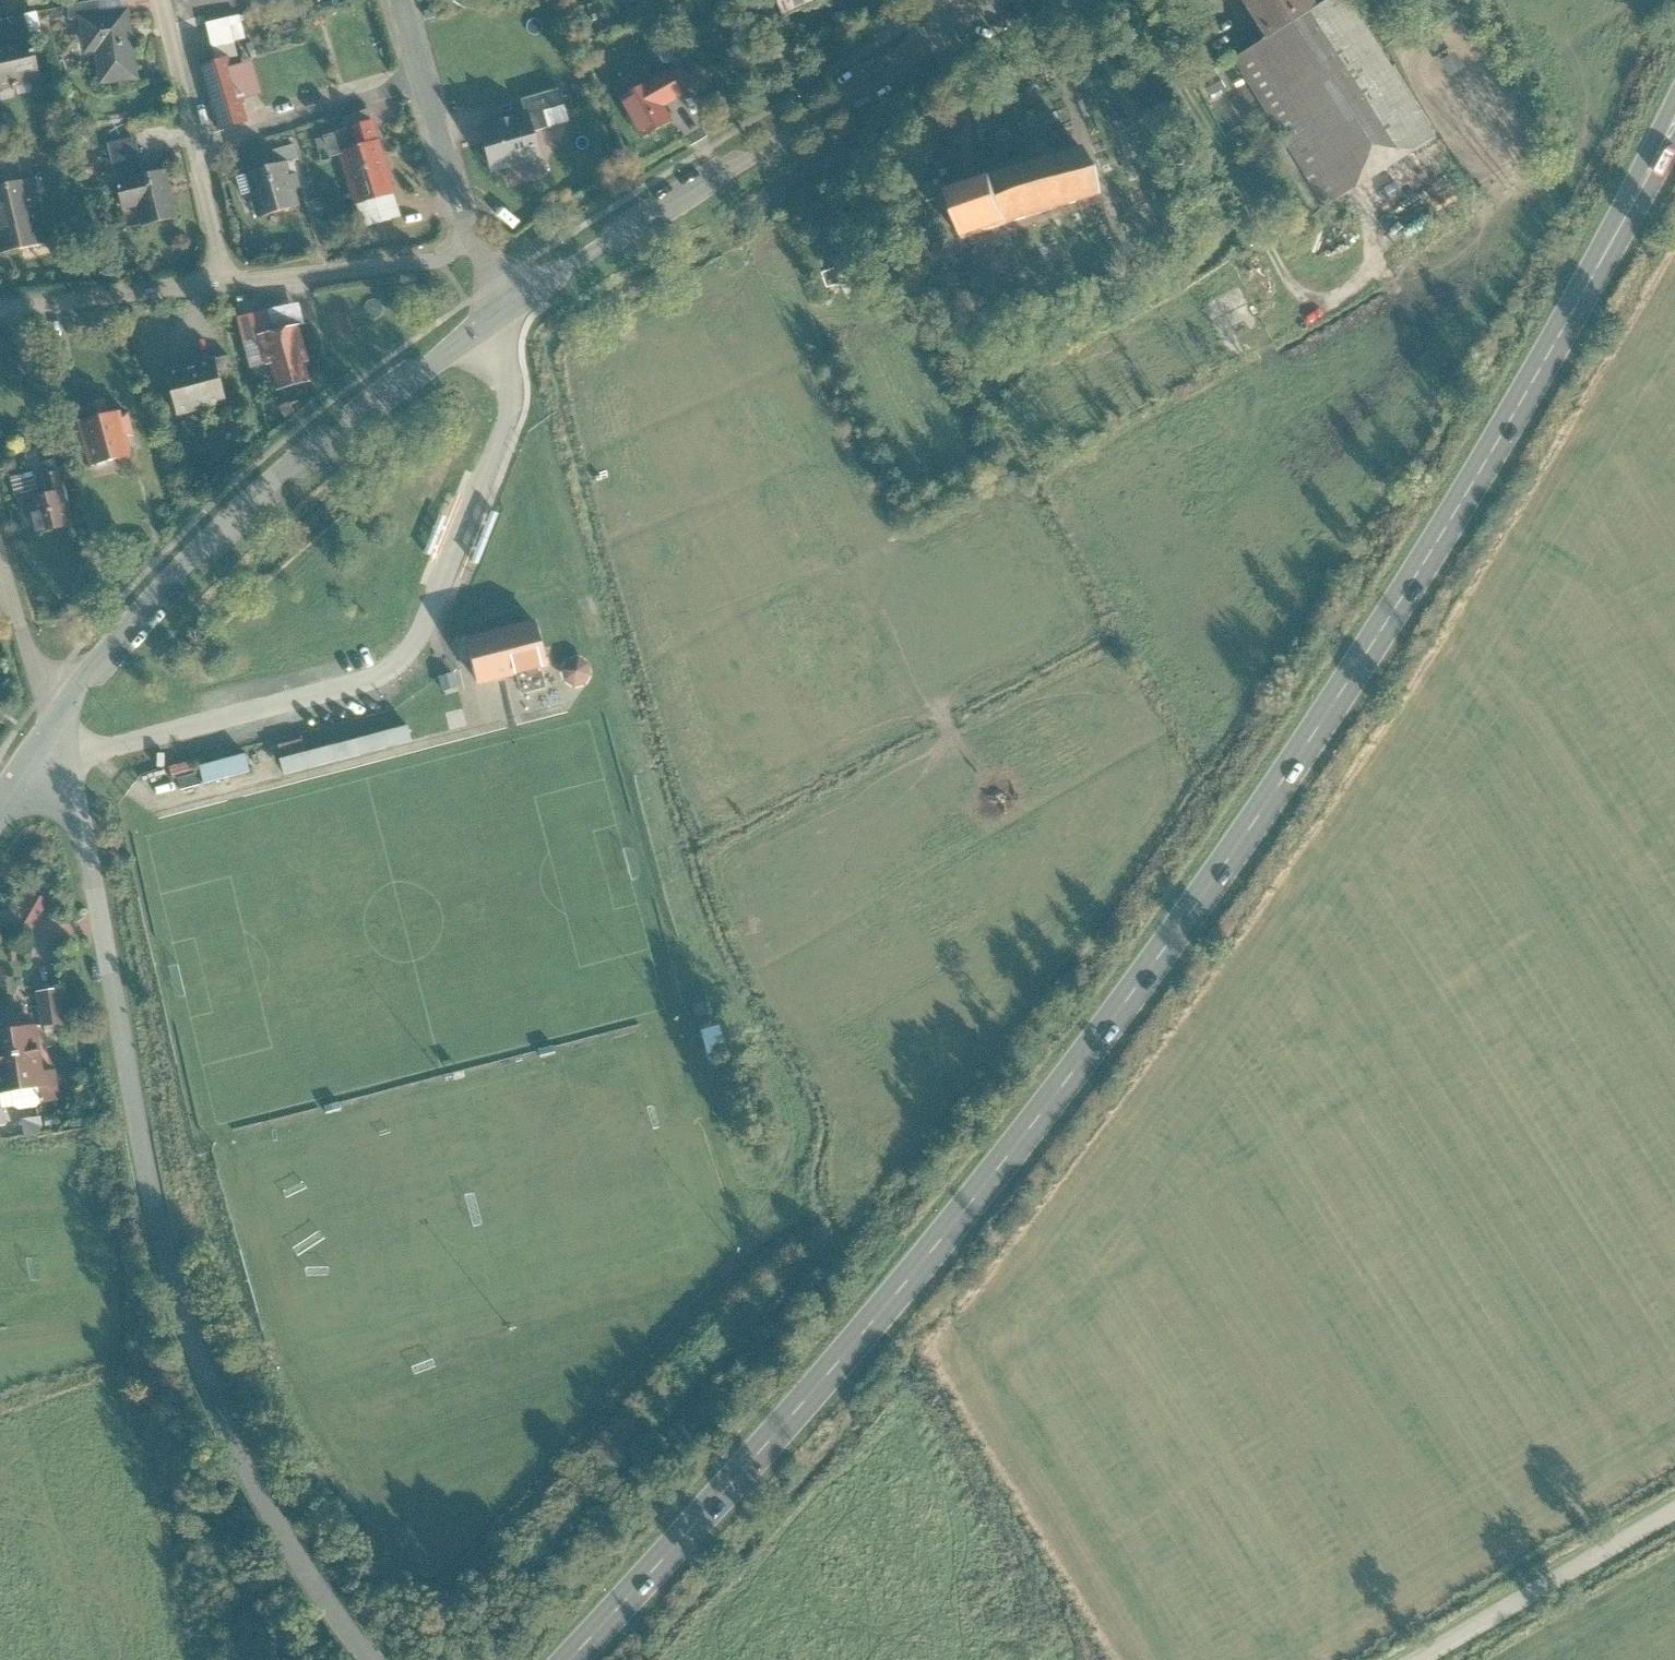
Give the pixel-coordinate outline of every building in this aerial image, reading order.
[(786,15),(815,0),(778,0),(786,15)] [(1438,138),(1353,0),(1332,0),(1320,7),(1316,0),(1241,0),(1265,39),(1233,58),(1326,207),(1438,138)] [(218,65),(197,71),(215,135),(250,124),(231,59),(242,56),(238,43),(249,40),(240,8),(204,18),(218,65)] [(131,9),(79,15),(84,56),(95,54),(99,86),(140,81),(131,9)] [(0,50),(0,90),(41,82),(34,46),(45,44),(39,15),(1,23),(6,49),(0,50)] [(647,83),(621,99),(646,139),(672,122),(647,83)] [(526,115),(481,125),(492,177),(545,166),(538,135),(553,132),(548,111),(572,106),(569,89),(522,99),(526,115)] [(365,146),(338,153),(361,231),(404,218),(376,120),(359,125),(365,146)] [(1083,146),(988,178),(1004,227),(1099,196),(1083,146)] [(295,160),(247,172),(258,216),(305,205),(295,160)] [(171,169),(115,183),(123,216),(140,212),(144,227),(183,217),(171,169)] [(942,193),(958,242),(1004,227),(988,178),(942,193)] [(0,187),(0,252),(50,241),(36,180),(0,187)] [(261,301),(236,307),(253,369),(266,366),(273,392),(319,380),(298,301),(263,310),(261,301)] [(217,364),(170,377),(180,416),(228,403),(217,364)] [(127,411),(78,421),(88,468),(137,458),(127,411)] [(41,469),(17,475),(22,494),(45,487),(41,469)] [(69,490),(25,494),(27,513),(36,512),(38,530),(72,527),(69,490)] [(534,625),(468,642),(479,685),(545,668),(534,625)] [(570,684),(598,682),(596,657),(569,658),(570,684)] [(413,723),(285,757),(288,771),(417,737),(413,723)] [(258,753),(211,760),(213,778),(260,771),(258,753)] [(208,783),(204,760),(178,765),(182,788),(208,783)] [(40,926),(56,897),(34,885),(18,914),(40,926)] [(63,987),(38,989),(41,1028),(67,1027),(63,987)] [(0,1032),(0,1111),(60,1104),(54,1048),(43,1049),(41,1028),(0,1032)]
